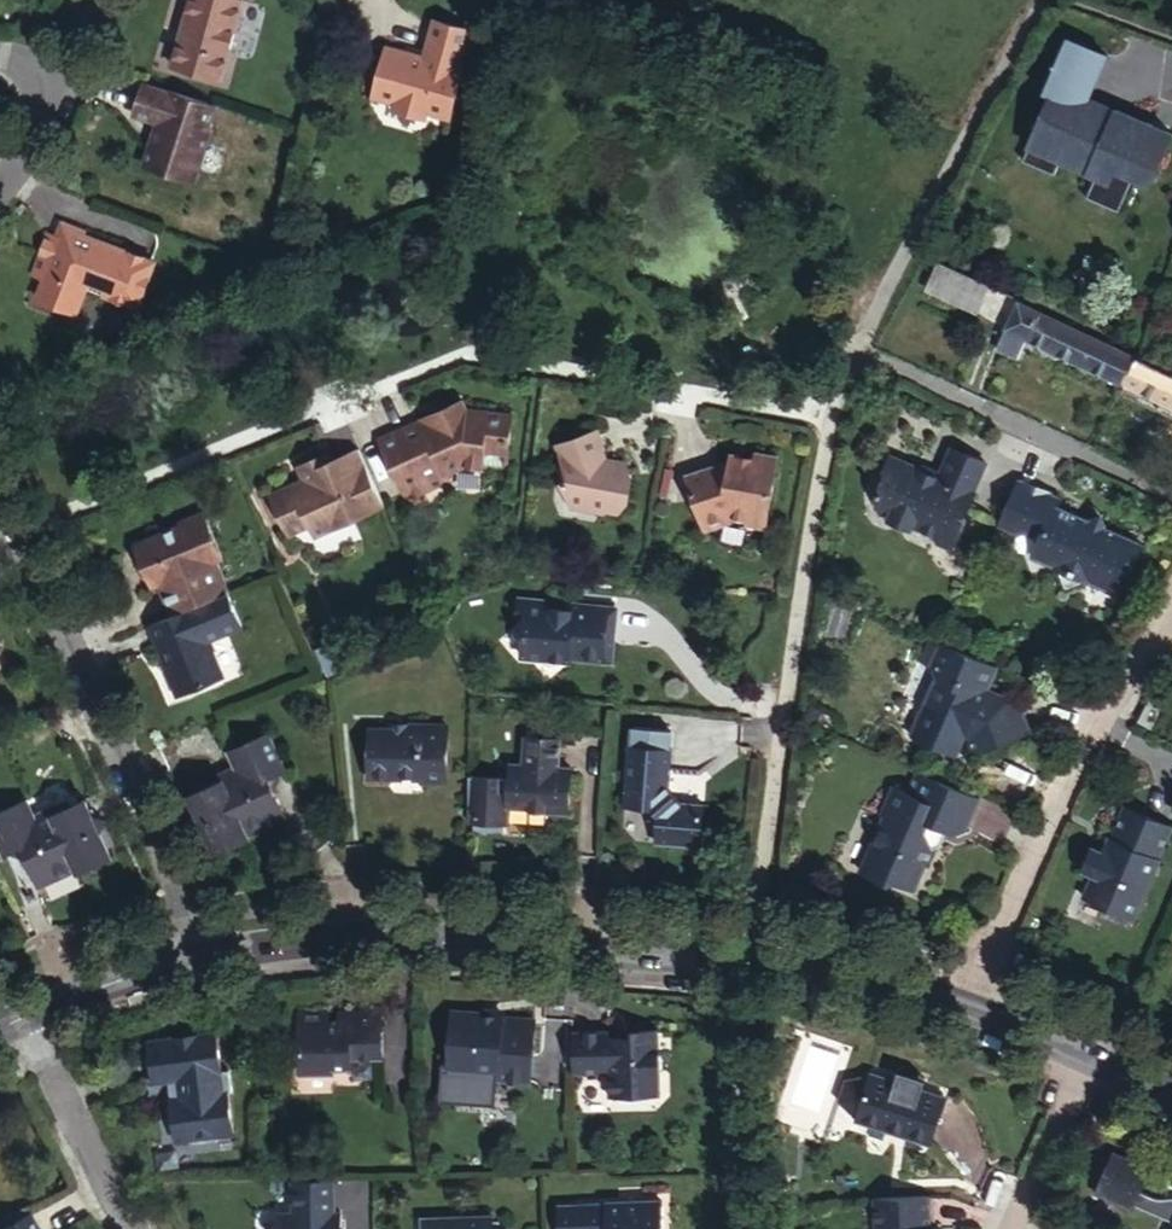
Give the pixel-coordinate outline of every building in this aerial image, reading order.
[(160,61),(209,77),(232,0),(178,0),(160,61)] [(464,26),(425,16),(415,51),(379,42),(363,94),(385,99),(383,105),(417,113),(418,108),(441,113),(457,62),(454,61),(464,26)] [(1052,91),(1022,156),(1054,169),(1060,155),(1095,170),(1085,192),(1117,206),(1133,171),(1149,178),(1171,128),(1089,92),(1108,49),(1070,32),(1045,88),(1052,91)] [(202,103),(130,78),(119,111),(145,120),(131,166),(180,182),(197,128),(195,127),(202,103)] [(41,239),(45,241),(50,230),(69,237),(71,232),(47,223),(41,239)] [(41,239),(34,237),(18,278),(29,282),(21,302),(65,316),(74,291),(125,309),(141,264),(69,237),(50,230),(45,241),(41,239)] [(990,282),(941,261),(928,291),(977,313),(990,282)] [(1026,336),(1120,378),(1132,353),(1091,334),(1018,299),(1005,327),(1026,336)] [(1018,354),(1026,336),(1005,327),(996,346),(1018,354)] [(1120,378),(1126,381),(1171,402),(1171,372),(1132,353),(1120,378)] [(1126,381),(1123,389),(1171,412),(1171,402),(1126,381)] [(421,432),(417,422),(377,440),(405,503),(447,486),(444,480),(469,470),(506,474),(513,417),(468,411),(463,402),(436,414),(441,423),(421,432)] [(436,414),(417,422),(421,432),(441,423),(436,414)] [(591,455),(603,452),(598,434),(562,444),(558,455),(565,481),(562,483),(570,511),(600,518),(601,515),(618,517),(627,507),(630,483),(626,467),(595,461),(591,455)] [(386,511),(359,452),(322,468),(319,459),(297,470),(302,483),(306,488),(294,494),(293,488),(271,498),(291,541),(311,531),(316,542),(386,511)] [(987,468),(951,453),(938,482),(887,461),(876,486),(879,486),(871,508),(877,518),(888,523),(891,530),(904,536),(911,533),(931,541),(933,550),(950,556),(987,468)] [(716,467),(682,477),(700,534),(727,525),(744,528),(744,530),(763,533),(776,458),(751,454),(750,460),(729,457),(726,467),(716,467)] [(1057,501),(1016,482),(994,532),(1031,549),(1026,562),(1049,573),(1060,596),(1082,587),(1105,597),(1116,575),(1129,545),(1103,533),(1096,535),(1086,531),(1086,525),(1054,512),(1057,501)] [(306,488),(302,483),(293,488),(294,494),(306,488)] [(173,611),(220,592),(215,580),(226,576),(218,555),(226,552),(205,507),(179,518),(180,520),(134,540),(147,570),(155,567),(160,581),(173,611)] [(1097,519),(1086,525),(1086,531),(1096,535),(1103,533),(1097,519)] [(1129,545),(1116,575),(1126,578),(1138,549),(1129,545)] [(155,567),(147,570),(153,585),(160,581),(155,567)] [(220,592),(230,587),(226,576),(215,580),(220,592)] [(173,611),(147,622),(164,665),(167,663),(179,692),(227,673),(214,645),(217,644),(214,636),(247,620),(233,586),(230,587),(220,592),(173,611)] [(558,618),(558,611),(543,611),(544,602),(516,601),(513,619),(519,619),(517,658),(569,663),(570,659),(608,663),(614,609),(572,606),(571,613),(570,618),(558,618)] [(983,689),(993,668),(924,636),(912,661),(921,665),(929,684),(924,696),(945,705),(936,727),(965,740),(970,754),(1027,734),(1017,704),(1002,698),(987,706),(981,695),(983,689)] [(336,648),(320,655),(326,671),(343,663),(336,648)] [(1002,698),(983,689),(981,695),(987,706),(1002,698)] [(945,705),(924,696),(914,718),(936,727),(945,705)] [(1141,696),(1128,722),(1144,729),(1156,703),(1141,696)] [(387,725),(367,725),(367,772),(420,772),(420,776),(444,776),(444,719),(403,719),(400,722),(400,725),(387,725)] [(271,731),(227,750),(235,767),(247,796),(235,803),(247,830),(286,813),(270,777),(288,769),(271,731)] [(559,764),(561,737),(523,734),(522,761),(506,759),(505,775),(467,772),(466,822),(471,822),(470,829),(480,831),(496,832),(504,832),(505,824),(509,825),(511,808),(530,810),(530,812),(550,813),(556,820),(563,814),(568,814),(572,774),(558,772),(559,764)] [(670,747),(625,744),(619,807),(646,809),(653,817),(652,843),(693,846),(700,841),(702,802),(677,800),(668,786),(670,747)] [(571,764),(559,764),(558,772),(572,774),(571,764)] [(204,824),(213,845),(247,830),(235,803),(247,796),(235,767),(205,779),(207,785),(189,793),(196,810),(194,815),(197,822),(204,824)] [(963,829),(978,795),(913,768),(902,791),(886,784),(874,811),(878,813),(872,828),(875,828),(869,843),(866,841),(853,871),(886,884),(888,882),(903,888),(911,868),(919,871),(928,849),(921,835),(927,823),(951,833),(963,829)] [(99,825),(104,814),(93,813),(83,790),(66,798),(64,793),(29,809),(44,844),(63,838),(73,860),(107,844),(99,825)] [(21,792),(0,803),(0,851),(1,853),(19,844),(35,877),(73,860),(63,838),(44,844),(29,809),(21,792)] [(1085,845),(1074,870),(1087,877),(1077,899),(1128,920),(1168,827),(1120,806),(1105,837),(1110,841),(1104,854),(1085,845)] [(247,830),(250,838),(290,820),(286,813),(247,830)] [(216,852),(250,838),(247,830),(213,845),(216,852)] [(73,860),(77,868),(111,852),(107,844),(73,860)] [(39,886),(77,868),(73,860),(35,877),(39,886)] [(910,890),(919,871),(911,868),(903,888),(910,890)] [(326,1001),(296,1002),(297,1067),(335,1066),(335,1062),(353,1061),(352,1051),(376,1051),(382,1037),(382,1000),(340,1002),(340,1009),(326,1011),(326,1001)] [(507,1004),(486,1003),(454,1000),(450,1063),(498,1067),(498,1073),(532,1076),(537,1012),(507,1009),(507,1004)] [(150,1067),(170,1066),(180,1066),(181,1082),(171,1083),(169,1083),(174,1129),(182,1128),(185,1131),(193,1133),(205,1132),(215,1130),(222,1128),(223,1124),(232,1123),(228,1081),(230,1080),(228,1058),(223,1058),(217,1021),(146,1029),(150,1067)] [(569,1023),(571,1067),(606,1067),(608,1090),(661,1089),(659,1021),(632,1022),(632,1028),(607,1028),(605,1022),(569,1023)] [(180,1066),(170,1066),(171,1083),(181,1082),(180,1066)] [(866,1066),(863,1072),(851,1109),(849,1116),(926,1142),(943,1092),(866,1066)] [(851,1109),(863,1072),(840,1072),(833,1097),(851,1109)] [(1107,1146),(1086,1190),(1126,1207),(1128,1201),(1168,1218),(1163,1228),(1171,1228),(1171,1193),(1148,1192),(1134,1186),(1143,1163),(1107,1146)] [(335,1173),(297,1174),(298,1206),(281,1207),(280,1228),(350,1228),(346,1226),(345,1205),(335,1205),(335,1173)] [(869,1197),(871,1228),(872,1228),(873,1228),(934,1228),(934,1226),(929,1227),(927,1194),(869,1197)] [(554,1202),(555,1228),(662,1228),(662,1199),(554,1202)] [(28,1203),(0,1217),(0,1228),(41,1228),(28,1203)] [(493,1211),(427,1213),(427,1228),(495,1228),(493,1211)]
